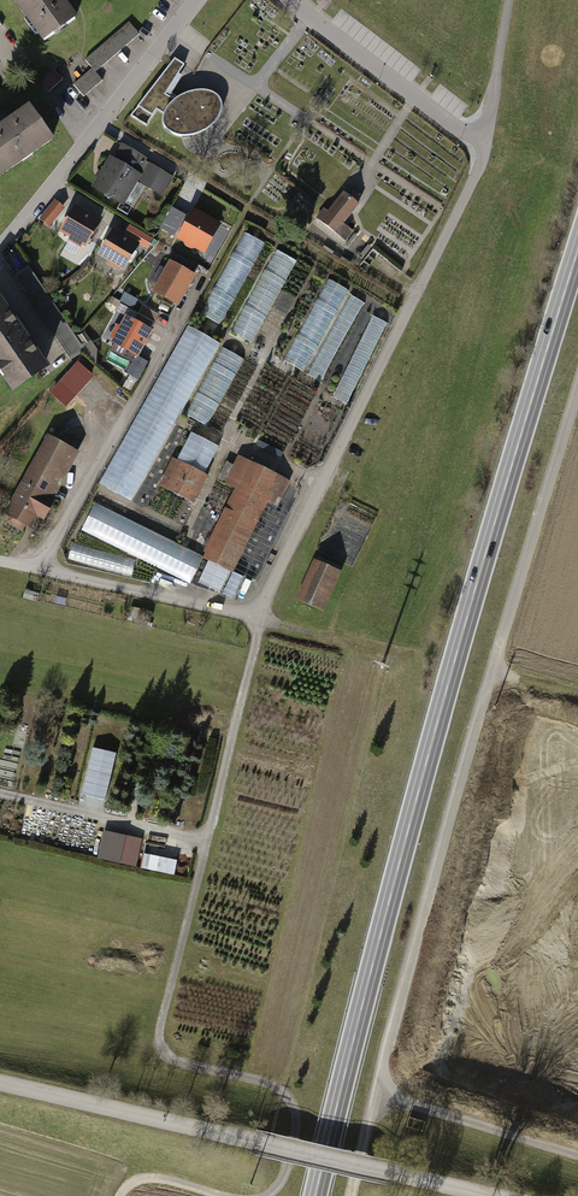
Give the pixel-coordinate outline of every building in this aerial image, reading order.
[(61,0),(16,0),(43,39),(73,18),(61,0)] [(139,32),(128,20),(86,58),(92,65),(97,70),(139,32)] [(171,89),(189,65),(176,56),(141,104),(193,142),(224,100),(199,82),(186,100),(171,89)] [(103,77),(97,70),(92,65),(73,83),(83,94),(103,77)] [(56,67),(42,80),(50,89),(64,76),(56,67)] [(0,124),(0,171),(50,134),(27,104),(0,124)] [(116,157),(112,155),(98,180),(128,198),(141,177),(165,191),(173,177),(145,161),(147,157),(123,144),(116,157)] [(325,205),(316,216),(344,238),(353,226),(347,222),(362,203),(344,189),(329,208),(325,205)] [(66,208),(55,199),(40,218),(51,227),(66,208)] [(103,220),(77,204),(62,229),(87,245),(103,220)] [(189,213),(174,204),(162,224),(178,232),(189,213)] [(225,221),(196,205),(180,234),(209,250),(225,221)] [(155,240),(131,226),(127,233),(151,247),(155,240)] [(142,246),(115,229),(101,250),(127,268),(142,246)] [(263,241),(245,232),(202,310),(221,320),(263,241)] [(295,258),(275,246),(232,325),(253,336),(295,258)] [(197,274),(173,261),(157,291),(181,303),(197,274)] [(30,264),(14,275),(69,358),(85,348),(30,264)] [(350,289),(327,277),(284,356),(307,369),(348,293),(350,289)] [(364,301),(348,293),(307,369),(306,372),(321,380),(364,301)] [(3,297),(0,299),(0,372),(16,394),(53,369),(3,297)] [(161,314),(145,306),(140,315),(156,324),(161,314)] [(389,321),(375,314),(335,393),(350,401),(389,321)] [(156,331),(130,318),(125,327),(121,325),(113,342),(144,356),(156,331)] [(220,341),(189,324),(102,480),(133,497),(220,341)] [(245,352),(226,342),(188,411),(207,421),(245,352)] [(49,394),(66,408),(94,376),(77,362),(49,394)] [(179,459),(206,472),(220,443),(194,430),(179,459)] [(55,498),(80,452),(47,434),(3,515),(8,517),(5,523),(23,532),(25,527),(31,530),(37,518),(44,521),(56,499),(55,498)] [(294,478),(241,453),(226,484),(236,489),(205,554),(240,570),(273,500),(281,504),(294,478)] [(179,459),(174,457),(161,484),(196,502),(210,474),(206,472),(179,459)] [(202,553),(95,501),(82,528),(190,579),(202,553)] [(73,544),(69,559),(132,576),(136,561),(73,544)] [(346,569),(319,557),(301,599),(328,611),(346,569)] [(104,831),(98,859),(137,867),(143,839),(104,831)] [(147,852),(144,867),(176,874),(179,859),(147,852)]
